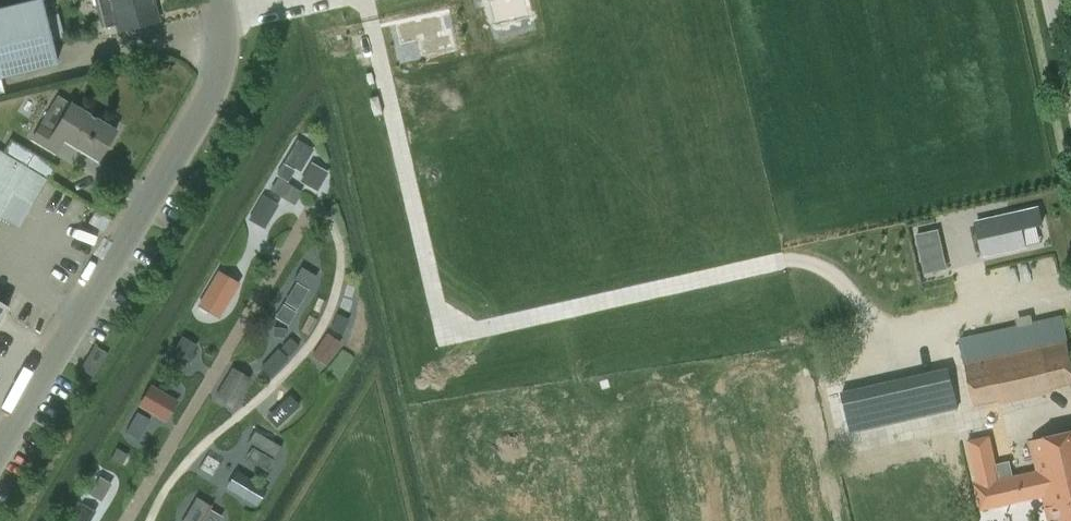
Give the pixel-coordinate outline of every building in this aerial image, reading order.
[(0,8),(0,79),(58,65),(43,0),(32,0),(0,8)] [(91,21),(97,19),(104,37),(150,26),(143,5),(149,3),(148,0),(84,0),(91,21)] [(69,103),(52,131),(40,123),(30,141),(55,155),(64,141),(97,161),(115,131),(69,103)] [(4,151),(50,178),(56,167),(11,140),(4,151)] [(7,202),(26,214),(46,180),(0,152),(0,214),(7,202)] [(1039,208),(978,222),(985,255),(1026,247),(1022,228),(1043,225),(1039,208)] [(1067,340),(1062,314),(958,337),(964,364),(965,363),(974,406),(1000,400),(1000,404),(1053,393),(1052,388),(1070,384),(1070,358),(1067,340)] [(109,353),(108,353),(93,344),(78,369),(93,379),(109,353)] [(858,432),(961,409),(955,384),(852,407),(858,432)] [(1043,497),(1049,520),(1070,520),(1070,431),(1030,441),(1037,470),(1013,475),(1006,443),(993,446),(990,434),(966,440),(976,482),(973,483),(980,511),(1043,497)] [(986,520),(1012,520),(1010,512),(985,516),(986,520)]
